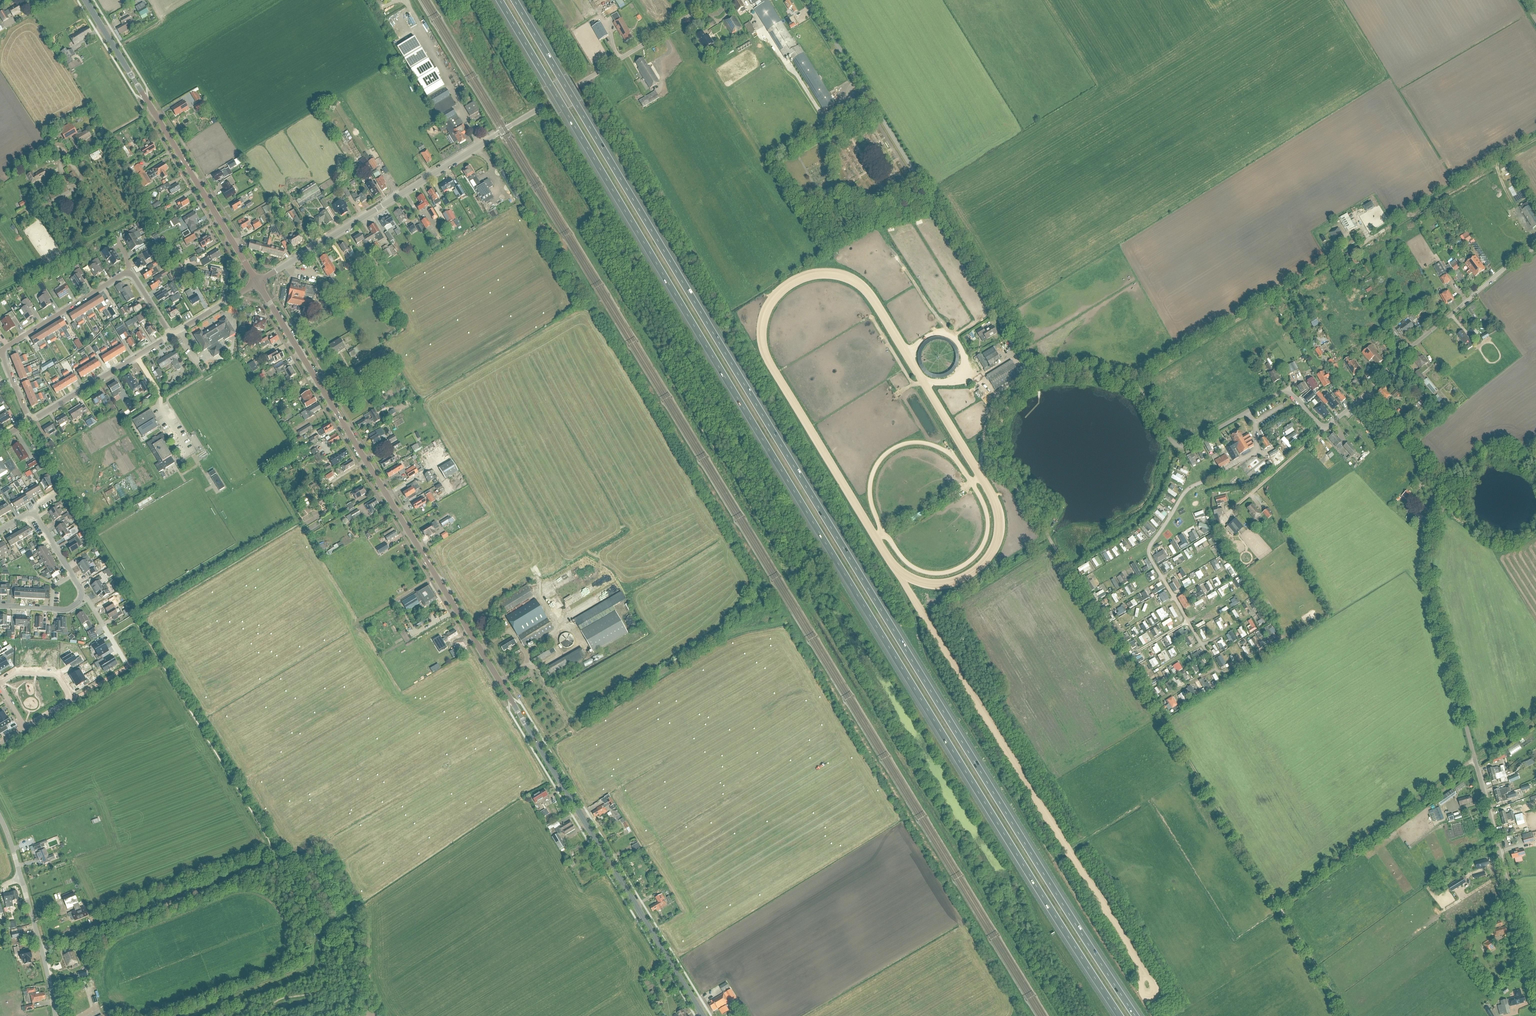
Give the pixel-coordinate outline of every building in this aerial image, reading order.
[(620,8),(625,5),(622,0),(617,0),(615,1),(620,8)] [(733,4),(738,12),(740,10),(742,13),(746,11),(744,8),(739,0),(733,4)] [(759,2),(761,5),(754,10),(786,59),(791,56),(825,111),(836,104),(799,46),(797,47),(767,0),(750,0),(749,1),(752,6),(755,4),(759,2)] [(790,0),(785,4),(788,10),(791,8),(794,13),(796,11),(794,7),(790,0)] [(145,7),(144,7),(142,4),(135,8),(137,11),(141,18),(149,13),(145,7)] [(5,13),(4,11),(0,13),(0,16),(4,23),(9,20),(8,17),(11,15),(13,18),(22,12),(18,5),(9,10),(9,11),(5,13)] [(734,15),(723,22),(731,35),(742,28),(734,15)] [(123,25),(116,29),(120,35),(132,28),(131,26),(134,25),(131,21),(129,22),(128,20),(130,19),(128,16),(120,21),(121,24),(122,24),(123,25)] [(622,19),(613,24),(620,36),(621,35),(625,43),(632,39),(629,34),(630,34),(622,19)] [(754,20),(751,22),(756,30),(759,28),(754,20)] [(600,41),(608,36),(601,23),(592,28),(600,41)] [(83,30),(70,38),(74,45),(82,40),(81,38),(83,37),(91,33),(88,29),(84,32),(83,30)] [(700,43),(703,48),(704,50),(713,44),(712,42),(708,36),(706,37),(702,32),(696,36),(701,43),(700,43)] [(466,132),(462,125),(461,125),(461,124),(461,123),(459,120),(456,116),(456,117),(451,109),(455,106),(413,37),(396,48),(449,136),(454,143),(457,141),(459,145),(466,141),(462,135),(466,132)] [(723,53),(729,49),(727,47),(725,48),(723,44),(719,46),(723,53)] [(65,50),(60,53),(68,65),(72,62),(70,58),(75,55),(71,50),(67,53),(65,50)] [(680,53),(669,61),(673,67),(684,59),(680,53)] [(643,59),(636,64),(640,71),(639,72),(650,89),(660,83),(650,67),(648,68),(643,59)] [(196,91),(201,99),(206,96),(201,89),(196,91)] [(458,95),(462,102),(465,100),(463,98),(467,96),(464,91),(458,95)] [(191,95),(196,102),(200,100),(195,92),(191,95)] [(659,99),(655,92),(639,102),(643,108),(659,99)] [(172,109),(176,116),(179,114),(180,115),(188,110),(184,102),(177,106),(172,109)] [(466,111),(470,117),(475,114),(479,111),(474,102),(464,108),(466,111)] [(75,135),(76,137),(80,143),(87,140),(87,139),(91,136),(88,130),(82,134),(80,131),(77,133),(71,123),(59,130),(65,141),(75,135)] [(147,143),(140,148),(141,150),(140,151),(141,152),(142,151),(145,156),(155,150),(151,144),(149,146),(147,143)] [(133,149),(131,145),(130,144),(129,145),(128,144),(124,147),(122,148),(127,156),(129,155),(130,157),(132,157),(133,156),(130,152),(134,150),(133,149)] [(417,150),(426,164),(435,159),(426,144),(417,150)] [(364,159),(359,162),(363,170),(369,166),(364,159)] [(373,159),(368,162),(373,171),(379,168),(373,159)] [(234,160),(227,164),(230,170),(237,166),(234,160)] [(402,160),(394,165),(402,178),(410,174),(402,160)] [(151,174),(148,176),(151,181),(160,175),(163,179),(167,177),(164,173),(167,170),(168,169),(166,167),(165,167),(163,164),(149,172),(151,174)] [(134,169),(138,175),(142,172),(138,166),(134,169)] [(466,170),(463,172),(467,179),(467,178),(470,182),(473,188),(481,201),(492,195),(488,189),(493,187),(488,180),(480,184),(476,178),(474,174),(469,166),(465,169),(466,170)] [(220,172),(212,177),(216,182),(223,178),(224,179),(229,176),(225,169),(220,172)] [(32,184),(46,176),(43,170),(34,175),(32,172),(27,175),(32,184)] [(385,184),(381,176),(377,170),(372,173),(376,179),(375,179),(382,192),(386,189),(384,185),(385,184)] [(68,175),(74,183),(78,181),(73,172),(68,175)] [(143,174),(142,173),(142,172),(138,175),(140,178),(142,182),(145,187),(150,184),(147,179),(144,173),(143,174)] [(72,182),(68,175),(60,179),(64,186),(72,182)] [(445,182),(439,186),(443,192),(449,188),(450,189),(454,186),(449,179),(445,181),(445,182)] [(226,199),(235,194),(231,187),(228,182),(222,186),(225,191),(222,193),(226,199)] [(379,194),(374,187),(371,182),(365,186),(371,195),(373,197),(379,194)] [(300,208),(321,194),(314,183),(300,191),(303,197),(296,201),(300,208)] [(177,184),(168,190),(171,196),(180,190),(177,184)] [(1520,185),(1524,196),(1528,194),(1523,184),(1520,185)] [(455,188),(459,195),(456,197),(457,199),(464,195),(459,186),(455,188)] [(511,186),(506,189),(508,193),(510,192),(515,203),(520,201),(516,193),(515,194),(511,186)] [(66,187),(58,191),(59,192),(61,196),(61,197),(69,193),(66,187)] [(351,197),(345,187),(342,189),(347,198),(351,197)] [(428,193),(427,193),(433,202),(435,206),(441,203),(438,199),(439,199),(436,193),(435,194),(432,190),(431,191),(430,191),(428,192),(428,193)] [(59,192),(50,196),(52,201),(61,196),(59,192)] [(358,197),(356,194),(352,197),(356,203),(360,201),(362,204),(367,201),(363,194),(358,197)] [(329,207),(324,199),(322,196),(318,198),(320,202),(325,210),(329,207)] [(419,211),(428,206),(422,196),(417,199),(420,205),(416,207),(419,211)] [(831,197),(824,201),(829,209),(836,205),(831,197)] [(441,200),(445,206),(450,204),(446,198),(441,200)] [(179,202),(176,203),(180,209),(182,208),(189,204),(186,199),(180,203),(179,202)] [(238,201),(230,206),(234,211),(242,207),(241,205),(244,203),(242,200),(238,202),(238,201)] [(28,205),(25,201),(19,204),(21,209),(28,205)] [(338,211),(341,216),(347,213),(344,208),(346,206),(343,201),(340,204),(339,203),(335,206),(334,205),(331,206),(335,213),(338,211)] [(1375,208),(1372,202),(1363,206),(1367,213),(1375,208)] [(1530,206),(1528,203),(1520,208),(1533,229),(1535,228),(1535,216),(1530,206)] [(262,208),(265,214),(272,210),(268,204),(262,208)] [(438,217),(432,209),(428,211),(433,220),(438,217)] [(48,217),(43,210),(39,213),(43,220),(48,217)] [(291,212),(289,213),(293,219),(298,227),(303,224),(301,220),(300,221),(297,217),(293,210),(291,212)] [(399,210),(394,214),(400,225),(406,221),(399,210)] [(320,215),(315,219),(318,225),(324,221),(327,225),(332,222),(326,211),(320,215)] [(442,215),(448,224),(452,221),(447,212),(442,215)] [(194,213),(183,220),(186,225),(187,224),(190,229),(189,230),(191,233),(197,230),(195,227),(195,226),(193,223),(193,222),(192,221),(194,220),(197,218),(194,213)] [(1356,228),(1347,214),(1339,219),(1347,233),(1356,228)] [(389,216),(380,222),(384,228),(390,224),(392,228),(395,226),(393,222),(389,216)] [(458,226),(465,223),(462,217),(455,220),(458,226)] [(176,218),(171,222),(174,227),(180,224),(176,218)] [(238,222),(239,225),(242,230),(247,228),(249,230),(251,229),(250,226),(247,220),(245,222),(243,219),(238,222)] [(426,219),(421,222),(425,229),(430,226),(426,219)] [(256,220),(252,223),(254,226),(253,227),(255,230),(262,226),(259,222),(258,222),(256,220)] [(406,227),(410,232),(411,235),(417,231),(412,224),(406,227)] [(420,234),(424,231),(420,224),(416,227),(420,234)] [(376,250),(380,248),(377,243),(383,239),(382,237),(375,225),(368,229),(372,234),(365,238),(368,242),(371,240),(374,244),(373,245),(376,250)] [(273,236),(274,235),(278,236),(279,238),(282,237),(279,232),(276,226),(270,230),(273,236)] [(437,236),(430,226),(425,229),(431,240),(437,236)] [(1339,228),(1331,233),(1334,240),(1337,238),(1341,245),(1347,241),(1339,228)] [(130,236),(124,240),(127,246),(137,240),(141,238),(138,232),(136,233),(134,229),(128,233),(130,236)] [(388,232),(394,241),(397,239),(391,230),(388,232)] [(387,232),(384,234),(390,243),(393,241),(387,232)] [(183,240),(187,246),(196,240),(193,234),(183,240)] [(1467,243),(1470,241),(1472,245),(1475,243),(1473,239),(1470,234),(1464,238),(1467,243)] [(367,242),(368,242),(365,238),(363,240),(360,235),(356,237),(353,238),(353,239),(356,245),(359,243),(362,241),(368,252),(372,249),(367,242)] [(198,242),(200,245),(203,249),(207,246),(206,245),(212,241),(209,236),(205,238),(198,242)] [(290,240),(288,242),(291,247),(301,241),(300,240),(301,239),(299,236),(298,237),(297,236),(293,238),(291,236),(289,237),(290,240)] [(284,250),(270,247),(272,238),(269,238),(267,246),(266,254),(282,258),(284,250)] [(139,251),(145,248),(141,241),(139,243),(137,240),(127,246),(131,252),(137,248),(139,251)] [(248,250),(266,254),(267,246),(250,242),(248,250)] [(344,243),(339,246),(344,253),(345,252),(346,253),(347,252),(350,257),(354,255),(352,252),(350,248),(347,249),(344,243)] [(383,253),(379,255),(383,262),(387,259),(387,260),(392,256),(388,249),(387,248),(388,248),(386,246),(384,247),(385,250),(383,252),(383,253)] [(388,248),(387,248),(388,249),(393,258),(397,255),(391,246),(388,248)] [(109,259),(113,266),(120,261),(114,252),(111,253),(108,248),(101,253),(106,261),(109,259)] [(207,258),(200,261),(203,266),(212,261),(212,260),(216,257),(217,258),(221,256),(217,249),(206,256),(207,258)] [(143,255),(143,257),(144,258),(146,261),(150,259),(150,258),(153,256),(150,251),(147,253),(143,255)] [(326,255),(319,259),(325,269),(323,270),(328,277),(336,272),(326,255)] [(1476,256),(1470,260),(1481,273),(1485,270),(1476,256)] [(139,261),(135,264),(138,270),(143,266),(143,267),(146,265),(144,262),(146,261),(144,258),(139,261)] [(95,265),(89,268),(95,278),(102,273),(98,267),(101,265),(98,259),(93,262),(95,265)] [(1356,259),(1350,263),(1353,267),(1351,268),(1356,277),(1364,272),(1356,259)] [(1454,272),(1461,267),(1456,260),(1445,267),(1450,274),(1454,271),(1454,272)] [(1470,260),(1465,264),(1470,271),(1467,273),(1469,276),(1472,273),(1475,277),(1481,273),(1470,260)] [(157,261),(152,265),(153,267),(149,270),(141,275),(145,280),(152,276),(152,277),(156,275),(159,273),(155,267),(159,264),(157,261)] [(1446,274),(1445,273),(1440,263),(1437,265),(1442,274),(1439,276),(1444,285),(1446,284),(1447,284),(1449,283),(1448,282),(1450,281),(1447,276),(1448,275),(1447,273),(1446,274)] [(195,275),(195,268),(184,269),(184,276),(195,275)] [(82,274),(80,269),(74,273),(76,276),(70,280),(73,285),(75,285),(77,289),(84,284),(79,276),(82,274)] [(203,273),(202,277),(210,278),(210,279),(218,281),(220,275),(221,271),(211,269),(211,273),(211,274),(203,273)] [(1351,276),(1347,279),(1350,285),(1355,282),(1353,278),(1352,278),(1351,276)] [(157,285),(160,284),(162,283),(160,279),(158,280),(155,282),(155,281),(148,286),(152,291),(158,287),(157,285)] [(187,281),(194,292),(197,290),(190,279),(187,281)] [(291,286),(287,303),(315,310),(317,302),(313,302),(316,288),(306,286),(302,285),(301,286),(300,285),(300,281),(292,279),(291,286)] [(122,283),(115,287),(119,293),(121,292),(124,298),(125,299),(127,303),(134,298),(130,292),(131,291),(129,287),(126,289),(122,283)] [(174,283),(168,286),(174,296),(179,293),(175,286),(174,283)] [(55,292),(60,299),(68,294),(65,291),(68,289),(66,284),(60,288),(60,289),(55,292)] [(158,302),(165,298),(166,299),(169,296),(167,294),(165,292),(166,291),(165,290),(161,292),(162,293),(155,297),(158,302)] [(189,290),(185,293),(188,299),(192,305),(200,301),(196,294),(193,296),(189,290)] [(1454,300),(1448,291),(1441,296),(1446,305),(1448,304),(1449,305),(1452,302),(1452,301),(1454,300)] [(43,297),(39,300),(42,305),(41,306),(43,310),(51,305),(47,299),(50,297),(47,292),(42,295),(43,297)] [(181,298),(178,294),(179,293),(174,296),(170,299),(172,303),(181,298)] [(100,296),(95,300),(102,312),(105,310),(104,307),(106,306),(104,302),(100,296)] [(25,308),(21,310),(25,315),(23,316),(26,320),(33,316),(28,308),(31,306),(27,299),(22,303),(25,308)] [(93,309),(96,307),(100,313),(102,312),(95,300),(90,303),(93,309)] [(90,303),(84,306),(92,318),(94,321),(97,319),(91,310),(93,309),(90,303)] [(134,306),(128,309),(130,312),(133,310),(135,313),(139,311),(139,310),(141,309),(138,303),(134,306)] [(169,308),(166,311),(168,313),(171,318),(176,315),(179,314),(178,311),(183,308),(180,305),(175,308),(176,308),(171,311),(169,308)] [(83,315),(86,314),(89,320),(92,318),(84,306),(79,310),(83,315)] [(128,314),(124,308),(119,311),(123,317),(128,314)] [(79,310),(74,313),(81,325),(84,323),(80,317),(83,315),(79,310)] [(6,319),(2,322),(5,327),(3,328),(6,333),(15,327),(10,320),(15,318),(11,312),(4,317),(6,319)] [(72,322),(75,320),(79,326),(81,325),(74,313),(69,316),(72,322)] [(141,314),(136,317),(139,324),(145,321),(141,314)] [(221,348),(217,342),(223,339),(225,341),(229,338),(236,334),(226,318),(219,322),(220,324),(216,327),(216,326),(203,334),(201,332),(194,336),(203,352),(209,348),(210,351),(214,358),(220,354),(221,355),(225,353),(222,347),(221,348)] [(255,322),(253,329),(263,332),(266,322),(253,318),(252,322),(255,322)] [(62,320),(57,323),(64,335),(65,337),(67,339),(70,337),(67,331),(69,330),(66,326),(62,320)] [(1399,326),(1396,329),(1397,331),(1399,334),(1402,332),(1404,334),(1414,327),(1409,321),(1406,323),(1404,321),(1401,323),(1402,325),(1400,327),(1399,326)] [(149,327),(145,330),(147,333),(148,333),(150,336),(155,333),(153,330),(154,329),(149,322),(146,324),(149,327)] [(58,331),(62,337),(63,338),(65,337),(64,335),(57,323),(52,326),(55,332),(58,331)] [(1489,337),(1489,336),(1499,329),(1498,327),(1497,328),(1494,323),(1490,325),(1493,330),(1481,337),(1483,340),(1489,337)] [(120,337),(123,335),(126,340),(131,337),(128,332),(127,332),(125,329),(121,324),(114,328),(120,337)] [(57,340),(53,334),(55,332),(52,326),(46,330),(54,342),(57,340)] [(982,329),(976,332),(980,337),(983,335),(987,340),(997,333),(993,326),(984,332),(982,329)] [(1389,330),(1395,338),(1399,335),(1394,328),(1393,327),(1389,330)] [(1469,331),(1473,337),(1479,333),(1475,328),(1472,330),(1472,329),(1469,331)] [(45,339),(48,337),(51,343),(54,342),(46,330),(41,333),(45,339)] [(139,333),(136,335),(140,342),(146,339),(141,332),(140,330),(138,331),(139,333)] [(1465,345),(1467,343),(1468,346),(1464,349),(1466,352),(1474,346),(1471,340),(1470,341),(1469,339),(1470,338),(1469,336),(1468,337),(1463,331),(1458,335),(1465,345)] [(46,347),(42,340),(45,339),(41,333),(36,336),(43,348),(46,347)] [(266,337),(259,341),(261,345),(263,348),(270,344),(271,345),(278,341),(275,335),(268,340),(266,337)] [(34,345),(37,344),(41,350),(43,348),(36,336),(31,340),(34,345)] [(130,349),(136,345),(132,338),(126,342),(130,349)] [(74,342),(78,350),(83,347),(78,339),(74,342)] [(119,347),(116,341),(114,339),(112,341),(113,343),(113,342),(115,345),(115,346),(117,349),(121,354),(126,351),(122,346),(119,347)] [(329,347),(334,356),(345,349),(340,340),(329,347)] [(1330,351),(1337,347),(1333,341),(1327,345),(1330,351)] [(1372,345),(1362,353),(1369,362),(1372,359),(1377,365),(1383,361),(1378,355),(1379,354),(1372,345)] [(109,354),(105,348),(102,349),(110,361),(115,358),(112,352),(109,354)] [(993,348),(983,354),(990,366),(1000,360),(993,348)] [(1315,351),(1319,357),(1323,355),(1319,348),(1315,351)] [(100,350),(103,357),(101,359),(104,364),(110,361),(102,349),(100,350)] [(117,349),(112,352),(115,358),(121,354),(117,349)] [(273,352),(266,356),(269,361),(273,359),(275,362),(283,357),(280,351),(274,355),(273,352)] [(171,354),(157,363),(161,369),(171,363),(174,367),(175,367),(177,370),(178,371),(180,369),(181,368),(179,364),(176,360),(178,359),(179,360),(180,360),(176,353),(172,355),(171,354)] [(1418,371),(1415,373),(1433,395),(1437,391),(1432,384),(1428,380),(1428,381),(1426,379),(1426,380),(1422,375),(1428,369),(1425,365),(1429,363),(1423,356),(1422,357),(1418,353),(1413,357),(1417,361),(1415,362),(1417,364),(1421,369),(1418,371)] [(980,354),(977,356),(984,369),(988,367),(980,354)] [(11,357),(13,363),(27,358),(25,355),(19,358),(17,355),(11,357)] [(27,358),(13,363),(16,369),(22,366),(21,364),(28,361),(27,358)] [(1349,358),(1344,361),(1354,375),(1361,370),(1356,363),(1355,363),(1354,361),(1352,362),(1349,358)] [(97,360),(92,363),(96,369),(101,366),(97,360)] [(1011,361),(986,376),(995,390),(1020,374),(1011,361)] [(287,362),(275,369),(278,375),(281,372),(283,371),(287,376),(288,375),(290,379),(295,375),(291,367),(288,369),(287,368),(289,366),(287,362)] [(92,363),(87,366),(90,373),(96,369),(92,363)] [(249,366),(253,372),(257,370),(253,363),(249,366)] [(1294,372),(1297,371),(1292,363),(1289,365),(1293,373),(1294,372)] [(1268,364),(1266,365),(1270,372),(1267,373),(1274,384),(1280,380),(1273,370),(1272,371),(1268,364)] [(22,366),(16,369),(18,375),(32,369),(30,366),(23,369),(22,366)] [(87,366),(82,369),(86,376),(90,373),(87,366)] [(26,375),(33,372),(32,369),(18,375),(21,381),(27,378),(26,375)] [(77,372),(81,379),(86,376),(82,369),(77,372)] [(67,371),(65,372),(67,375),(72,384),(77,381),(74,375),(71,377),(69,374),(67,371)] [(66,380),(63,382),(67,387),(72,384),(65,372),(62,374),(64,377),(66,380)] [(1323,372),(1316,376),(1324,388),(1330,384),(1326,378),(1324,375),(1323,372)] [(266,380),(263,374),(256,379),(259,384),(266,380)] [(130,375),(124,378),(133,392),(135,391),(135,390),(137,388),(137,389),(141,387),(141,386),(140,385),(139,385),(135,380),(134,381),(130,375)] [(57,377),(54,379),(62,391),(67,387),(63,382),(61,383),(59,380),(57,377)] [(1313,378),(1306,382),(1312,392),(1316,395),(1318,392),(1316,389),(1318,388),(1313,378)] [(22,384),(25,390),(38,385),(40,384),(42,383),(41,379),(36,381),(36,382),(34,383),(33,383),(29,384),(28,382),(22,384)] [(52,388),(56,394),(62,391),(54,379),(51,380),(53,384),(54,383),(56,386),(52,388)] [(144,382),(140,384),(140,385),(141,387),(145,392),(149,390),(144,382)] [(109,388),(112,393),(111,393),(114,398),(119,395),(118,394),(121,393),(118,389),(120,389),(116,383),(109,388)] [(1301,393),(1304,391),(1305,393),(1308,391),(1304,383),(1297,387),(1301,393)] [(25,390),(27,396),(33,393),(32,390),(39,388),(38,385),(25,390)] [(1382,389),(1379,392),(1382,395),(1381,396),(1386,401),(1390,396),(1386,391),(1387,390),(1385,387),(1382,389)] [(1346,399),(1338,390),(1334,394),(1342,403),(1346,399)] [(1310,391),(1302,398),(1307,403),(1315,396),(1310,391)] [(309,392),(301,397),(304,402),(303,403),(306,408),(316,402),(313,397),(312,397),(309,392)] [(1318,392),(1316,395),(1325,405),(1327,404),(1333,410),(1339,405),(1329,394),(1325,398),(1319,392),(1318,392)] [(33,393),(27,396),(29,402),(42,396),(45,395),(43,393),(41,394),(41,393),(34,396),(33,393)] [(92,399),(93,402),(95,406),(99,404),(99,403),(105,399),(101,393),(92,399)] [(38,405),(37,402),(43,399),(44,399),(46,399),(46,398),(47,398),(46,396),(45,396),(44,396),(42,396),(29,402),(32,408),(38,405)] [(115,410),(110,400),(107,402),(112,412),(115,410)] [(130,400),(124,403),(130,413),(136,410),(130,400)] [(1321,403),(1314,409),(1319,414),(1320,415),(1321,414),(1324,418),(1329,414),(1325,410),(1327,409),(1321,403)] [(317,404),(301,414),(303,417),(305,416),(305,417),(307,420),(310,418),(310,419),(314,416),(313,415),(313,414),(320,410),(317,404)] [(69,413),(74,420),(84,414),(84,415),(88,413),(83,405),(81,407),(80,406),(69,413)] [(0,413),(0,422),(2,424),(10,419),(6,413),(7,412),(6,409),(0,413)] [(151,410),(132,421),(138,430),(139,429),(141,432),(140,432),(142,437),(158,427),(155,423),(157,422),(155,419),(156,419),(151,410)] [(372,419),(370,420),(368,417),(356,425),(358,429),(362,427),(363,428),(372,423),(371,422),(373,421),(374,423),(380,420),(374,410),(368,413),(372,419)] [(65,415),(56,420),(60,426),(68,421),(65,415)] [(91,423),(87,425),(89,427),(96,422),(92,416),(88,419),(91,423)] [(46,434),(48,433),(50,435),(56,432),(51,423),(43,429),(46,434)] [(322,430),(318,432),(320,436),(325,433),(326,435),(329,433),(329,432),(332,430),(329,423),(321,428),(322,430)] [(310,424),(297,432),(300,437),(313,429),(310,424)] [(378,438),(381,436),(377,431),(374,433),(376,436),(370,440),(373,446),(380,441),(378,438)] [(1230,436),(1234,442),(1226,447),(1233,461),(1238,458),(1233,449),(1236,448),(1240,455),(1244,452),(1245,454),(1247,452),(1247,451),(1253,447),(1246,435),(1243,437),(1242,437),(1239,431),(1230,436)] [(162,434),(146,444),(159,463),(155,466),(159,473),(175,463),(171,457),(172,456),(164,443),(167,441),(162,434)] [(315,440),(310,442),(312,445),(320,440),(317,434),(313,437),(315,440)] [(1330,437),(1328,438),(1336,447),(1338,449),(1341,446),(1339,444),(1342,442),(1338,438),(1337,439),(1333,434),(1330,437)] [(329,437),(325,439),(329,446),(339,440),(335,435),(330,438),(329,437)] [(397,440),(394,435),(387,439),(390,444),(397,440)] [(1264,437),(1259,440),(1265,449),(1270,446),(1264,437)] [(50,442),(45,445),(48,451),(51,449),(52,450),(55,448),(56,448),(51,441),(50,442)] [(401,446),(399,442),(391,447),(394,451),(401,446)] [(12,447),(21,462),(29,457),(23,448),(22,449),(19,443),(12,447)] [(1347,443),(1343,447),(1352,457),(1357,453),(1353,449),(1347,443)] [(319,453),(317,448),(311,451),(314,456),(319,453)] [(329,464),(330,466),(331,468),(337,464),(335,461),(337,460),(338,462),(348,455),(345,450),(335,457),(336,458),(328,463),(329,464)] [(314,457),(318,463),(323,460),(319,454),(314,457)] [(1202,455),(1199,456),(1199,457),(1194,459),(1196,464),(1204,461),(1202,455)] [(1215,461),(1219,469),(1230,463),(1225,455),(1215,461)] [(388,459),(386,460),(383,461),(383,462),(380,464),(383,469),(392,463),(392,464),(396,461),(393,456),(388,459)] [(34,460),(27,464),(30,469),(37,465),(34,460)] [(351,461),(342,467),(345,472),(355,466),(351,461)] [(458,471),(451,461),(438,469),(445,479),(458,471)] [(123,478),(128,473),(122,466),(121,464),(118,466),(121,469),(119,471),(122,474),(120,475),(123,478)] [(400,465),(385,473),(388,478),(403,470),(400,465)] [(1183,465),(1181,470),(1191,474),(1193,469),(1183,465)] [(413,469),(406,473),(409,478),(416,474),(418,473),(417,471),(415,468),(413,469)] [(225,489),(230,485),(222,472),(217,476),(225,489)] [(430,472),(424,475),(428,483),(434,479),(430,472)] [(41,481),(42,483),(40,484),(44,490),(46,489),(46,490),(52,487),(49,481),(51,479),(48,474),(43,477),(44,480),(41,481)] [(128,491),(126,488),(138,480),(134,475),(114,487),(117,491),(120,489),(124,494),(128,491)] [(217,475),(211,479),(219,491),(225,488),(217,475)] [(1179,475),(1178,479),(1187,483),(1189,479),(1179,475)] [(415,493),(414,492),(419,488),(415,482),(407,487),(408,490),(403,494),(406,499),(407,498),(408,501),(416,496),(415,493)] [(34,484),(32,486),(38,495),(42,493),(38,486),(36,487),(34,484)] [(31,490),(29,491),(33,498),(38,495),(32,486),(30,487),(31,490)] [(366,493),(362,487),(352,493),(356,500),(359,498),(358,498),(366,493)] [(23,491),(24,493),(29,501),(33,498),(29,491),(27,492),(25,490),(23,491)] [(23,497),(21,498),(25,505),(30,502),(29,501),(24,493),(22,494),(23,497)] [(1407,497),(1413,503),(1416,499),(1410,494),(1407,497)] [(1226,495),(1215,498),(1216,503),(1217,505),(1224,503),(1224,502),(1227,501),(1226,495)] [(17,497),(15,498),(21,508),(25,505),(21,498),(19,499),(17,497)] [(16,510),(21,508),(15,498),(13,499),(15,502),(12,503),(16,510)] [(418,500),(411,504),(415,510),(422,505),(421,505),(425,502),(422,498),(418,500)] [(375,500),(365,506),(368,511),(371,515),(375,512),(373,508),(378,505),(375,500)] [(5,502),(3,503),(4,506),(2,507),(6,514),(11,511),(5,502)] [(346,506),(348,508),(345,510),(347,513),(350,511),(354,508),(351,503),(346,506)] [(1252,504),(1247,509),(1250,513),(1249,513),(1254,520),(1261,515),(1252,504)] [(1212,509),(1214,515),(1222,513),(1220,507),(1212,509)] [(49,512),(52,517),(61,511),(60,509),(57,511),(56,508),(49,512)] [(1172,512),(1169,510),(1168,511),(1163,508),(1159,513),(1168,519),(1172,512)] [(1262,513),(1268,519),(1273,515),(1272,512),(1268,508),(1262,513)] [(1198,512),(1200,517),(1207,515),(1206,513),(1209,512),(1208,509),(1198,512)] [(350,515),(352,519),(360,515),(358,510),(350,515)] [(62,513),(61,511),(52,517),(54,522),(61,517),(60,515),(62,513)] [(1412,511),(1410,518),(1417,521),(1418,519),(1425,522),(1427,515),(1412,511)] [(449,517),(446,519),(440,523),(442,527),(449,523),(450,525),(454,523),(451,518),(450,519),(449,517)] [(1160,527),(1164,524),(1158,517),(1155,520),(1160,527)] [(1235,519),(1227,526),(1235,535),(1243,528),(1235,519)] [(56,529),(59,534),(67,529),(65,526),(68,524),(65,520),(60,523),(62,525),(56,529)] [(433,531),(434,530),(433,528),(437,525),(435,522),(421,531),(425,536),(427,535),(429,538),(435,534),(433,531)] [(1155,535),(1158,531),(1155,528),(1154,530),(1148,524),(1146,526),(1155,535)] [(29,527),(24,530),(30,539),(32,538),(30,535),(33,534),(29,527)] [(70,538),(75,535),(77,534),(77,532),(75,529),(74,529),(72,530),(69,532),(67,529),(59,534),(62,539),(68,535),(70,538)] [(393,529),(383,535),(387,542),(397,536),(394,532),(393,529)] [(24,530),(20,532),(24,539),(26,538),(28,540),(30,539),(24,530)] [(1142,530),(1133,535),(1140,544),(1151,537),(1146,530),(1143,532),(1142,530)] [(20,532),(15,535),(21,544),(23,543),(22,541),(24,539),(20,532)] [(1196,541),(1199,538),(1193,532),(1191,535),(1192,536),(1190,539),(1192,541),(1194,539),(1196,541)] [(15,535),(11,537),(15,544),(17,543),(19,546),(21,544),(15,535)] [(1188,546),(1192,544),(1188,536),(1184,538),(1188,546)] [(11,537),(6,540),(12,550),(14,548),(13,546),(15,544),(11,537)] [(71,553),(79,548),(82,546),(77,537),(68,542),(70,546),(67,547),(71,553)] [(1201,550),(1214,545),(1211,537),(1196,543),(1199,550),(1200,549),(1201,550)] [(1128,550),(1134,547),(1129,540),(1124,543),(1128,550)] [(1180,540),(1176,542),(1179,550),(1176,551),(1177,553),(1184,550),(1180,540)] [(0,544),(0,550),(4,557),(6,556),(4,554),(7,552),(8,554),(11,553),(10,550),(8,551),(3,542),(0,544)] [(379,555),(389,549),(386,544),(381,547),(380,546),(376,549),(379,555)] [(1119,556),(1124,554),(1119,544),(1114,546),(1119,556)] [(37,553),(39,557),(48,551),(45,546),(33,553),(35,555),(37,553)] [(523,552),(531,569),(540,565),(533,548),(523,552)] [(1111,551),(1112,555),(1109,556),(1110,560),(1118,557),(1115,549),(1111,551)] [(31,551),(25,554),(28,560),(34,556),(31,551)] [(38,562),(39,563),(51,556),(48,551),(39,557),(41,560),(38,562)] [(1186,552),(1177,557),(1179,560),(1188,555),(1186,552)] [(43,563),(45,566),(54,561),(51,556),(39,563),(40,565),(43,563)] [(78,565),(81,570),(93,563),(92,561),(91,560),(90,561),(87,556),(82,559),(84,561),(78,565)] [(1103,566),(1107,564),(1102,556),(1098,558),(1103,566)] [(1163,564),(1169,572),(1176,567),(1170,559),(1163,564)] [(1215,561),(1219,569),(1225,567),(1221,559),(1215,561)] [(45,566),(47,569),(42,573),(43,574),(46,573),(57,566),(54,561),(45,566)] [(1086,565),(1089,571),(1096,567),(1093,561),(1086,565)] [(1140,567),(1137,569),(1140,574),(1148,570),(1145,562),(1139,565),(1140,567)] [(91,568),(89,566),(93,563),(81,570),(84,575),(90,572),(92,574),(97,571),(94,566),(91,568)] [(1231,568),(1233,573),(1237,571),(1239,574),(1242,573),(1239,565),(1231,568)] [(57,566),(46,573),(47,574),(49,573),(53,578),(59,574),(58,572),(60,571),(57,566)] [(1185,572),(1182,573),(1184,578),(1191,574),(1188,566),(1183,568),(1185,572)] [(1119,586),(1139,573),(1135,567),(1120,577),(1116,579),(1119,583),(1117,583),(1119,586)] [(1197,574),(1199,580),(1207,578),(1205,571),(1197,574)] [(1234,585),(1237,583),(1235,579),(1234,579),(1231,572),(1227,573),(1229,577),(1228,578),(1230,582),(1232,581),(1234,585)] [(1245,581),(1247,580),(1245,575),(1236,579),(1241,587),(1247,584),(1245,581)] [(1194,576),(1186,580),(1187,582),(1184,583),(1181,576),(1177,578),(1178,581),(1175,583),(1178,589),(1196,581),(1194,576)] [(91,586),(94,591),(103,586),(100,581),(102,580),(100,577),(94,581),(95,584),(91,586)] [(117,582),(121,589),(126,586),(123,579),(117,582)] [(1205,594),(1217,587),(1213,580),(1210,581),(1211,583),(1209,584),(1207,582),(1201,586),(1205,594)] [(547,591),(557,591),(556,583),(547,583),(547,591)] [(1135,583),(1129,587),(1133,594),(1139,590),(1135,583)] [(1,584),(1,586),(1,595),(7,595),(7,591),(10,591),(10,584),(1,584)] [(605,599),(623,590),(620,584),(602,593),(605,599)] [(15,591),(14,598),(21,599),(21,590),(18,590),(18,586),(15,586),(15,585),(12,585),(12,591),(15,591)] [(103,586),(94,591),(98,597),(102,594),(103,597),(109,593),(108,590),(108,589),(105,585),(103,586)] [(533,595),(527,585),(499,603),(505,613),(533,595)] [(45,586),(45,588),(43,588),(43,591),(39,591),(39,600),(45,600),(45,594),(50,594),(50,586),(45,586)] [(435,599),(428,587),(402,603),(407,611),(419,604),(423,601),(425,605),(435,599)] [(1142,593),(1146,600),(1157,594),(1153,587),(1142,593)] [(1194,594),(1191,595),(1193,600),(1203,594),(1199,587),(1196,588),(1198,593),(1194,595),(1194,594)] [(573,619),(580,631),(614,612),(612,608),(625,601),(621,593),(573,619)] [(1215,593),(1210,594),(1211,596),(1207,598),(1210,605),(1214,604),(1212,599),(1217,597),(1215,593)] [(576,594),(569,597),(573,605),(583,600),(581,595),(578,597),(576,594)] [(1183,595),(1178,599),(1184,609),(1189,606),(1183,595)] [(604,600),(601,596),(588,604),(591,608),(604,600)] [(1131,602),(1134,607),(1142,602),(1139,597),(1131,602)] [(1153,599),(1158,607),(1161,605),(1160,602),(1162,600),(1160,597),(1158,598),(1157,597),(1153,599)] [(110,603),(104,607),(107,613),(116,608),(119,606),(117,604),(114,598),(109,601),(110,603)] [(547,620),(548,619),(536,600),(507,618),(524,647),(553,629),(547,620)] [(568,612),(572,608),(567,602),(562,606),(568,612)] [(1243,606),(1246,611),(1252,607),(1249,602),(1243,606)] [(1123,606),(1125,609),(1121,610),(1123,614),(1132,609),(1129,603),(1123,606)] [(1169,605),(1162,609),(1168,618),(1173,615),(1171,611),(1172,610),(1169,605)] [(107,613),(106,613),(110,619),(116,615),(118,618),(123,614),(119,609),(117,610),(116,608),(107,613)] [(1239,608),(1231,613),(1235,620),(1243,615),(1239,608)] [(1262,610),(1263,613),(1257,615),(1259,619),(1263,617),(1264,618),(1268,617),(1265,609),(1262,610)] [(94,627),(92,628),(88,621),(89,621),(83,612),(77,616),(82,625),(86,623),(90,629),(86,631),(89,636),(96,631),(94,627)] [(580,632),(592,653),(627,634),(614,612),(580,632)] [(1126,623),(1135,621),(1133,612),(1129,613),(1129,615),(1125,616),(1126,623)] [(0,616),(0,618),(0,626),(3,626),(3,629),(9,629),(10,623),(7,623),(7,616),(0,616)] [(22,617),(21,627),(26,627),(26,633),(30,633),(30,626),(30,624),(27,624),(27,617),(22,617)] [(36,618),(36,629),(38,629),(38,631),(46,631),(46,623),(43,623),(43,618),(36,618)] [(421,621),(416,624),(418,627),(423,624),(429,621),(427,618),(421,621)] [(1250,621),(1256,629),(1259,627),(1253,618),(1250,621)] [(55,626),(55,632),(62,632),(62,629),(66,629),(66,619),(58,619),(58,626),(55,626)] [(1163,634),(1168,631),(1163,624),(1158,627),(1163,634)] [(1139,625),(1136,628),(1141,634),(1145,631),(1139,625)] [(1175,634),(1174,633),(1168,637),(1172,643),(1188,634),(1185,628),(1175,634)] [(1208,639),(1212,636),(1205,628),(1202,631),(1208,639)] [(440,636),(432,640),(432,641),(433,641),(437,648),(440,646),(442,650),(447,648),(443,642),(445,641),(446,642),(458,635),(455,631),(454,629),(453,630),(450,632),(442,637),(444,639),(442,640),(440,636)] [(1237,642),(1241,638),(1235,630),(1231,634),(1237,642)] [(1143,635),(1146,642),(1155,639),(1153,632),(1143,635)] [(574,642),(574,641),(574,640),(574,639),(573,638),(573,637),(572,637),(572,636),(571,636),(570,635),(569,635),(568,634),(567,634),(566,634),(565,635),(564,635),(563,635),(563,636),(562,636),(561,637),(561,638),(560,638),(560,639),(560,640),(560,641),(560,642),(560,643),(560,644),(561,645),(561,646),(562,646),(562,647),(563,647),(563,648),(564,648),(565,648),(566,648),(567,648),(568,648),(569,648),(570,648),(571,647),(572,646),(573,645),(573,644),(574,644),(574,643),(574,642)] [(513,638),(500,646),(504,652),(517,644),(513,638)] [(1180,642),(1185,652),(1192,648),(1188,639),(1180,642)] [(94,648),(96,651),(105,646),(105,645),(101,640),(90,647),(91,650),(94,648)] [(1213,646),(1215,650),(1219,655),(1224,651),(1219,643),(1213,646)] [(535,664),(551,655),(556,652),(552,645),(547,648),(531,658),(535,664)] [(0,652),(2,655),(8,651),(12,649),(10,646),(6,649),(6,648),(2,650),(0,647),(0,652)] [(105,646),(96,651),(97,655),(95,656),(98,661),(103,658),(101,655),(108,651),(105,646)] [(1173,649),(1175,655),(1181,653),(1179,646),(1173,649)] [(451,651),(455,657),(459,655),(455,648),(451,651)] [(585,657),(581,648),(547,669),(552,677),(585,657)] [(590,664),(609,656),(607,651),(588,660),(590,664)] [(73,655),(63,660),(67,666),(70,664),(73,668),(83,662),(80,657),(76,660),(73,655)] [(1157,661),(1154,663),(1156,667),(1165,662),(1161,655),(1155,659),(1157,661)] [(9,665),(5,659),(4,659),(3,656),(0,658),(0,671),(9,665)] [(112,667),(116,664),(112,657),(104,661),(103,659),(94,664),(97,669),(102,666),(105,671),(109,669),(110,670),(109,669),(112,667),(112,668),(112,667)] [(1180,669),(1181,668),(1182,670),(1188,667),(1184,660),(1177,664),(1180,669)] [(430,669),(432,672),(440,668),(438,664),(430,669)] [(71,677),(74,682),(83,676),(80,672),(82,670),(80,667),(75,670),(77,673),(71,677)] [(86,681),(83,676),(74,682),(77,687),(83,683),(85,686),(90,683),(88,680),(86,681)] [(1178,687),(1174,680),(1170,682),(1175,689),(1178,687)] [(1194,685),(1200,697),(1203,695),(1202,693),(1205,691),(1202,687),(1199,689),(1198,686),(1201,685),(1200,682),(1194,685)] [(1186,704),(1191,701),(1187,695),(1189,693),(1186,689),(1180,693),(1186,704)] [(1177,706),(1172,697),(1167,700),(1172,709),(1177,706)] [(0,722),(0,734),(8,730),(6,726),(12,723),(10,720),(9,720),(7,717),(7,718),(0,722)] [(1504,754),(1492,759),(1494,763),(1505,758),(1504,754)] [(1526,768),(1534,764),(1532,759),(1523,764),(1526,768)] [(1490,776),(1492,782),(1496,780),(1496,779),(1501,778),(1502,783),(1506,782),(1505,776),(1506,776),(1505,771),(1502,772),(1490,776)] [(1510,783),(1520,779),(1518,774),(1508,779),(1510,783)] [(1494,791),(1496,797),(1507,794),(1509,794),(1511,793),(1510,789),(1507,789),(1506,788),(1494,791)] [(1437,801),(1441,807),(1457,795),(1453,789),(1437,801)] [(537,795),(532,798),(535,803),(540,800),(548,796),(545,790),(537,795)] [(1507,801),(1507,800),(1517,797),(1515,792),(1509,794),(1507,794),(1496,797),(1497,803),(1502,802),(1507,801)] [(1469,796),(1459,799),(1460,806),(1471,803),(1470,802),(1472,801),(1471,797),(1469,797),(1469,796)] [(615,804),(611,798),(606,801),(610,807),(615,804)] [(593,813),(595,817),(599,815),(600,816),(607,812),(605,809),(607,808),(605,805),(601,807),(598,808),(599,810),(593,813)] [(1433,810),(1437,822),(1444,819),(1439,807),(1433,810)] [(542,811),(539,813),(542,817),(543,818),(546,816),(549,814),(546,809),(543,810),(542,811)] [(1500,813),(1502,819),(1514,816),(1513,811),(1510,812),(1510,813),(1506,815),(1505,812),(1500,813)] [(1507,821),(1511,820),(1512,821),(1515,821),(1514,816),(1502,819),(1503,826),(1508,824),(1507,821)] [(623,818),(620,820),(623,823),(626,829),(628,828),(629,828),(627,826),(626,822),(625,822),(623,818)] [(562,834),(564,833),(564,835),(575,829),(572,824),(570,820),(562,825),(561,824),(554,828),(558,834),(561,832),(562,834)] [(560,850),(566,846),(558,834),(552,837),(560,850)] [(42,848),(40,845),(47,842),(47,840),(33,845),(35,851),(42,848)] [(638,843),(632,847),(635,852),(641,848),(638,843)] [(39,853),(36,854),(39,859),(41,858),(42,860),(43,864),(44,863),(45,864),(50,862),(50,861),(55,859),(53,854),(48,856),(46,851),(45,849),(38,851),(39,853)] [(1524,849),(1511,853),(1512,859),(1525,856),(1524,849)] [(1486,860),(1475,863),(1477,870),(1488,867),(1487,866),(1489,865),(1488,860),(1486,861),(1486,860)] [(645,875),(652,880),(654,876),(647,871),(645,875)] [(1462,878),(1448,887),(1451,892),(1466,883),(1462,878)] [(17,892),(3,894),(6,908),(13,907),(12,901),(19,900),(17,892)] [(74,894),(63,898),(67,909),(74,906),(75,910),(68,914),(69,918),(71,917),(72,921),(75,920),(75,921),(83,917),(87,916),(84,908),(80,909),(74,894)] [(667,905),(664,900),(665,899),(662,895),(656,898),(658,903),(650,908),(652,911),(656,910),(657,911),(667,905)] [(1505,927),(1493,930),(1495,937),(1506,934),(1505,933),(1507,933),(1505,927)] [(13,939),(25,937),(23,930),(11,932),(13,939)] [(1491,940),(1484,945),(1488,952),(1495,948),(1491,940)] [(24,960),(25,965),(31,963),(30,958),(32,958),(30,950),(20,952),(18,947),(14,948),(15,954),(17,954),(20,954),(21,960),(24,960)] [(71,951),(70,948),(62,951),(64,955),(65,955),(69,966),(77,962),(72,950),(71,951)] [(724,994),(729,1002),(736,998),(731,990),(730,990),(726,983),(720,987),(724,994)] [(35,992),(35,988),(27,990),(28,994),(31,993),(31,996),(32,1003),(41,1001),(41,1000),(46,999),(44,993),(36,994),(35,992)] [(1515,991),(1517,997),(1508,999),(1510,1007),(1513,1006),(1513,1005),(1524,1003),(1523,1002),(1525,1001),(1524,996),(1522,997),(1520,990),(1515,991)] [(713,1012),(729,1002),(724,994),(715,999),(716,1000),(713,1001),(713,1002),(709,1005),(713,1012)] [(1500,1001),(1501,1005),(1498,1006),(1500,1015),(1504,1014),(1504,1015),(1510,1014),(1507,1000),(1500,1001)] [(1495,1007),(1491,1009),(1494,1015),(1499,1015),(1495,1007)]
